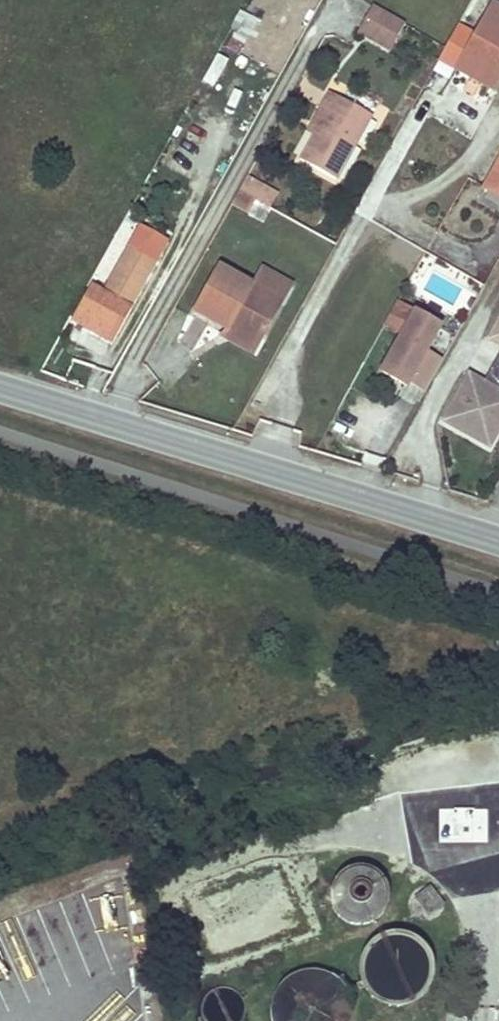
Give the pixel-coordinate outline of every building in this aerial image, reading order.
[(255,9),(265,14),(274,0),(261,0),(255,9)] [(265,14),(271,18),(281,0),(280,0),(274,0),(265,14)] [(458,28),(438,64),(493,93),(498,83),(498,9),(493,6),(475,38),(458,28)] [(406,28),(374,10),(359,37),(391,55),(406,28)] [(371,118),(329,95),(320,110),(327,113),(327,114),(314,136),(300,161),(336,181),(371,118)] [(327,113),(320,110),(307,132),(314,136),(327,113)] [(488,188),(498,194),(498,168),(488,188)] [(278,196),(248,178),(240,192),(254,200),(270,209),(278,196)] [(254,200),(240,192),(232,207),(246,215),(254,200)] [(102,293),(90,286),(72,320),(90,331),(95,324),(114,336),(156,263),(128,248),(102,293)] [(252,288),(220,270),(194,313),(226,331),(229,324),(260,342),(291,287),(262,271),(252,288)] [(381,374),(406,388),(409,383),(426,353),(440,329),(415,315),(381,374)] [(95,324),(90,331),(110,342),(114,336),(95,324)] [(260,342),(229,324),(226,331),(255,348),(260,342)] [(487,346),(498,353),(498,325),(487,346)] [(443,363),(426,353),(409,383),(426,393),(443,363)] [(498,369),(498,357),(491,372),(496,375),(498,369)] [(486,393),(496,375),(491,372),(481,389),(486,393)] [(496,375),(486,393),(481,389),(467,382),(441,428),(487,453),(495,438),(498,432),(498,414),(498,411),(498,376),(496,375)] [(322,907),(361,932),(386,894),(347,869),(322,907)] [(415,898),(428,916),(443,905),(429,887),(415,898)] [(440,980),(397,930),(349,971),(392,1020),(393,1020),(440,980)] [(272,1020),(355,1020),(362,1014),(308,962),(261,1010),(272,1020)] [(466,1011),(446,1010),(446,1020),(466,1020),(466,1011)]
